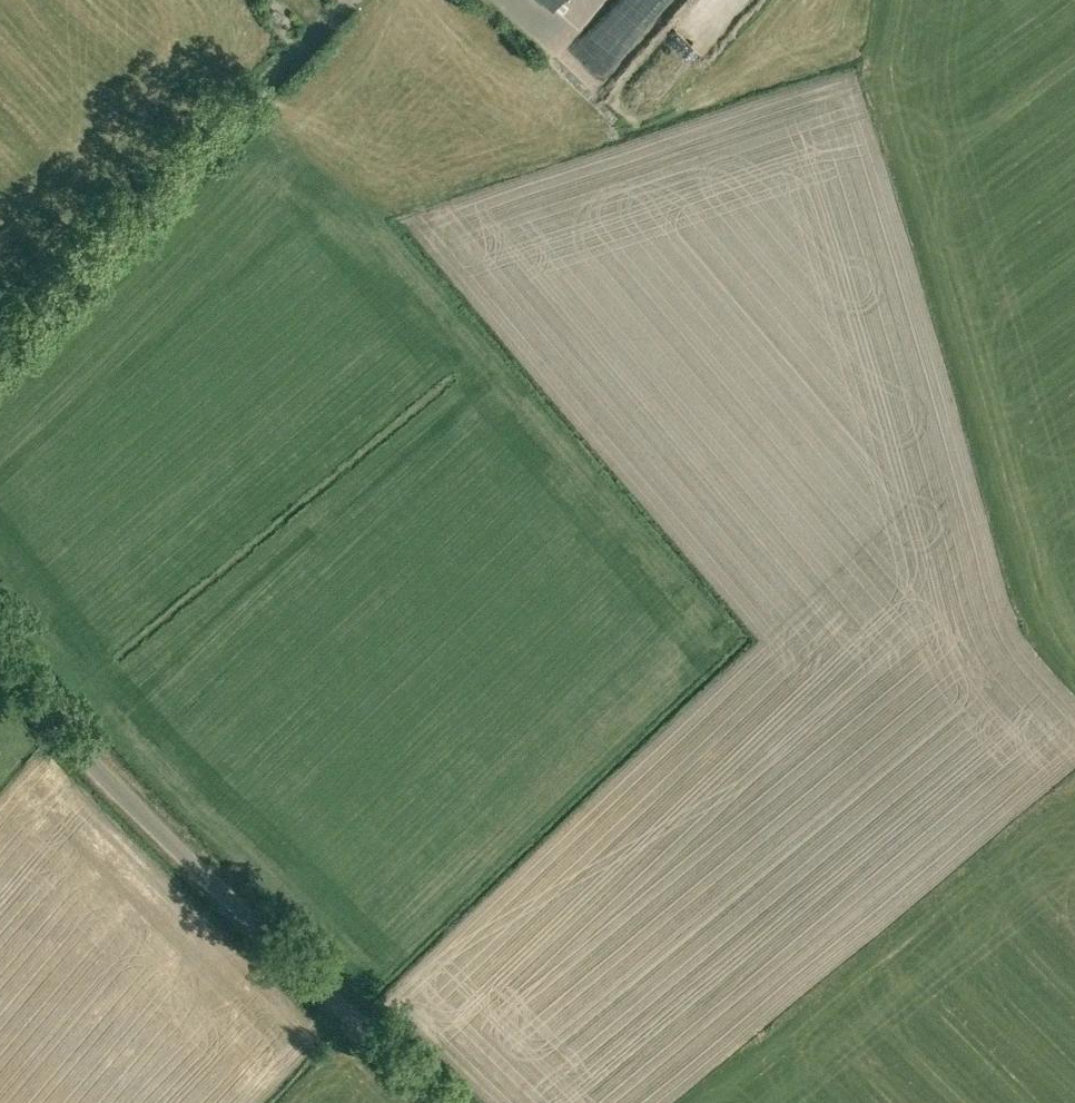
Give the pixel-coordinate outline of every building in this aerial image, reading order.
[(555,16),(569,0),(538,0),(555,15),(555,16)]
